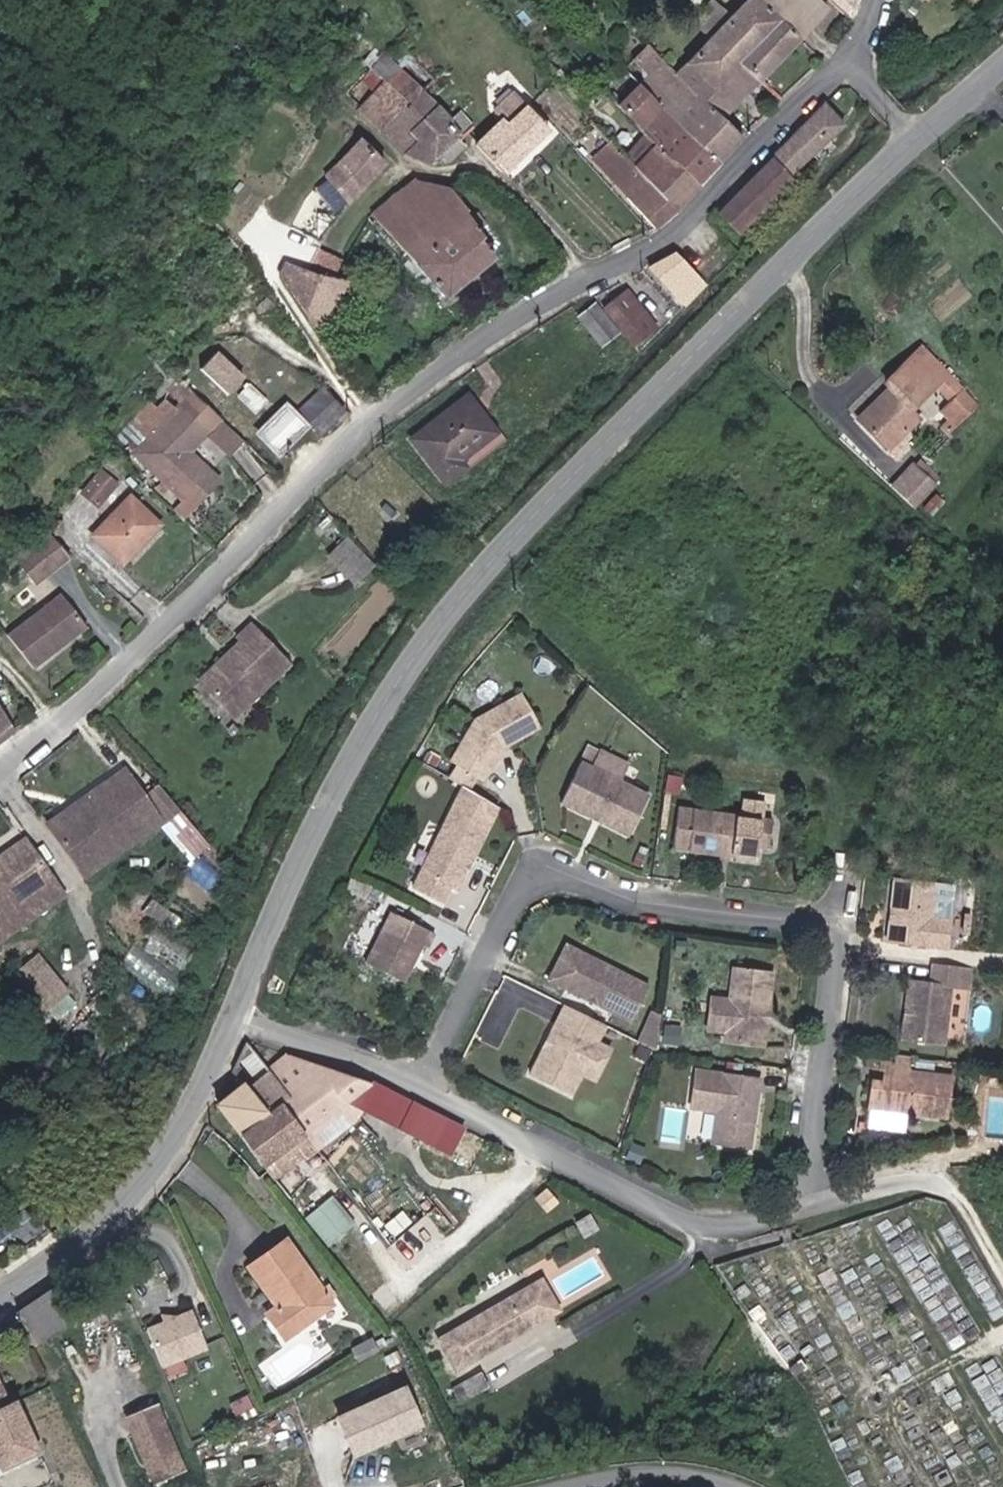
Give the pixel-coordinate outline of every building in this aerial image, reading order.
[(823,0),(747,0),(681,66),(650,36),(631,55),(649,73),(620,102),(647,130),(699,181),(744,136),(723,115),(830,7),(823,0)] [(862,0),(838,0),(853,14),(862,0)] [(407,63),(371,21),(345,43),(381,85),(407,63)] [(433,93),(407,63),(381,85),(365,99),(391,129),(402,119),(433,93)] [(479,141),(504,167),(549,124),(516,89),(497,106),(506,115),(479,141)] [(433,93),(402,119),(415,137),(406,151),(433,163),(476,126),(457,108),(451,113),(440,103),(433,93)] [(844,127),(822,105),(768,159),(791,181),(844,127)] [(548,128),(506,168),(515,178),(557,138),(548,128)] [(656,224),(699,181),(647,130),(630,147),(615,133),(590,158),(656,224)] [(327,172),(350,196),(387,160),(363,136),(327,172)] [(738,235),(791,181),(768,159),(716,213),(738,235)] [(449,297),(500,254),(485,235),(487,233),(477,221),(448,184),(417,178),(373,210),(449,297)] [(682,301),(703,281),(675,251),(648,266),(682,301)] [(281,275),(315,326),(355,280),(343,274),(329,269),(328,273),(287,262),(281,275)] [(630,288),(607,305),(635,343),(658,327),(630,288)] [(597,300),(580,313),(602,342),(619,330),(597,300)] [(917,405),(940,381),(957,397),(971,411),(982,400),(967,385),(924,344),(889,380),(895,385),(863,417),(894,447),(926,414),(917,405)] [(214,349),(198,369),(227,393),(244,372),(214,349)] [(256,384),(242,399),(256,413),(270,398),(256,384)] [(304,408),(328,432),(351,410),(327,386),(304,408)] [(223,424),(197,397),(138,453),(185,503),(212,477),(190,455),(223,424)] [(971,411),(957,397),(947,406),(962,420),(971,411)] [(464,460),(498,431),(471,398),(418,442),(449,480),(468,465),(464,460)] [(290,406),(261,431),(279,451),(308,427),(290,406)] [(117,484),(104,470),(82,491),(95,504),(117,484)] [(133,493),(91,533),(118,562),(161,521),(133,493)] [(52,530),(15,557),(34,582),(71,555),(52,530)] [(375,561),(345,532),(325,553),(355,582),(375,561)] [(58,592),(5,634),(32,667),(84,625),(58,592)] [(251,628),(287,667),(291,663),(255,624),(251,628)] [(235,713),(287,667),(251,628),(242,636),(245,639),(233,649),(238,654),(207,682),(235,713)] [(202,677),(207,682),(238,654),(233,649),(202,677)] [(459,766),(476,776),(484,780),(504,749),(540,729),(522,695),(476,722),(452,761),(459,766)] [(13,728),(0,707),(0,737),(13,728)] [(654,795),(623,780),(597,768),(606,750),(594,744),(566,802),(594,815),(596,812),(604,816),(602,820),(634,835),(654,795)] [(597,768),(623,780),(631,762),(606,750),(597,768)] [(96,841),(107,855),(163,815),(127,765),(50,820),(76,855),(96,841)] [(459,766),(452,778),(469,788),(476,776),(459,766)] [(763,847),(768,817),(682,805),(676,849),(761,861),(763,847)] [(456,889),(487,827),(451,809),(413,887),(443,901),(450,886),(456,889)] [(778,819),(768,817),(763,847),(773,849),(778,819)] [(55,877),(26,837),(0,856),(0,917),(55,877)] [(87,870),(107,855),(96,841),(76,855),(87,870)] [(930,945),(934,916),(938,881),(898,875),(889,940),(930,945)] [(55,877),(0,917),(0,937),(65,890),(55,877)] [(426,947),(434,932),(390,910),(364,961),(402,981),(420,944),(426,947)] [(951,918),(934,916),(930,945),(947,948),(951,918)] [(46,1004),(67,988),(40,952),(19,968),(46,1004)] [(632,1024),(650,987),(586,953),(567,989),(632,1024)] [(973,987),(975,968),(934,963),(932,982),(909,979),(906,1010),(908,1010),(907,1020),(904,1020),(901,1039),(945,1044),(951,984),(973,987)] [(737,967),(733,999),(713,996),(709,1029),(728,1032),(727,1041),(766,1046),(776,973),(737,967)] [(604,1024),(566,1005),(558,1021),(553,1022),(527,1073),(569,1094),(579,1074),(595,1042),(604,1024)] [(648,1011),(645,1043),(660,1044),(662,1012),(648,1011)] [(375,1080),(290,1053),(272,1068),(248,1040),(218,1106),(262,1162),(266,1158),(288,1186),(319,1162),(307,1147),(358,1107),(348,1101),(375,1080)] [(608,1048),(595,1042),(579,1074),(592,1080),(608,1048)] [(938,1113),(952,1115),(957,1078),(915,1073),(917,1057),(885,1054),(883,1071),(888,1071),(886,1086),(874,1084),(871,1110),(938,1118),(938,1113)] [(750,1146),(760,1076),(697,1067),(692,1105),(717,1109),(713,1141),(750,1146)] [(358,1107),(455,1155),(468,1124),(375,1080),(348,1101),(358,1107)] [(550,1212),(561,1199),(550,1189),(539,1202),(550,1212)] [(331,1193),(306,1214),(330,1244),(356,1223),(331,1193)] [(601,1227),(593,1214),(580,1222),(588,1235),(601,1227)] [(272,1316),(288,1338),(337,1304),(291,1240),(252,1267),(277,1303),(281,1299),(285,1305),(272,1316)] [(546,1318),(527,1286),(435,1339),(454,1371),(546,1318)] [(77,1325),(57,1291),(20,1312),(40,1346),(77,1325)] [(218,1352),(202,1316),(157,1335),(173,1371),(218,1352)] [(354,1350),(360,1360),(380,1348),(374,1338),(354,1350)] [(468,1403),(495,1387),(487,1373),(460,1389),(468,1403)] [(12,1400),(0,1376),(0,1406),(12,1400)] [(403,1381),(328,1410),(347,1456),(421,1426),(403,1381)] [(17,1397),(12,1400),(0,1406),(0,1460),(5,1469),(44,1449),(17,1397)] [(273,1424),(264,1406),(250,1412),(259,1431),(273,1424)] [(135,1430),(159,1486),(192,1472),(168,1416),(135,1430)]
